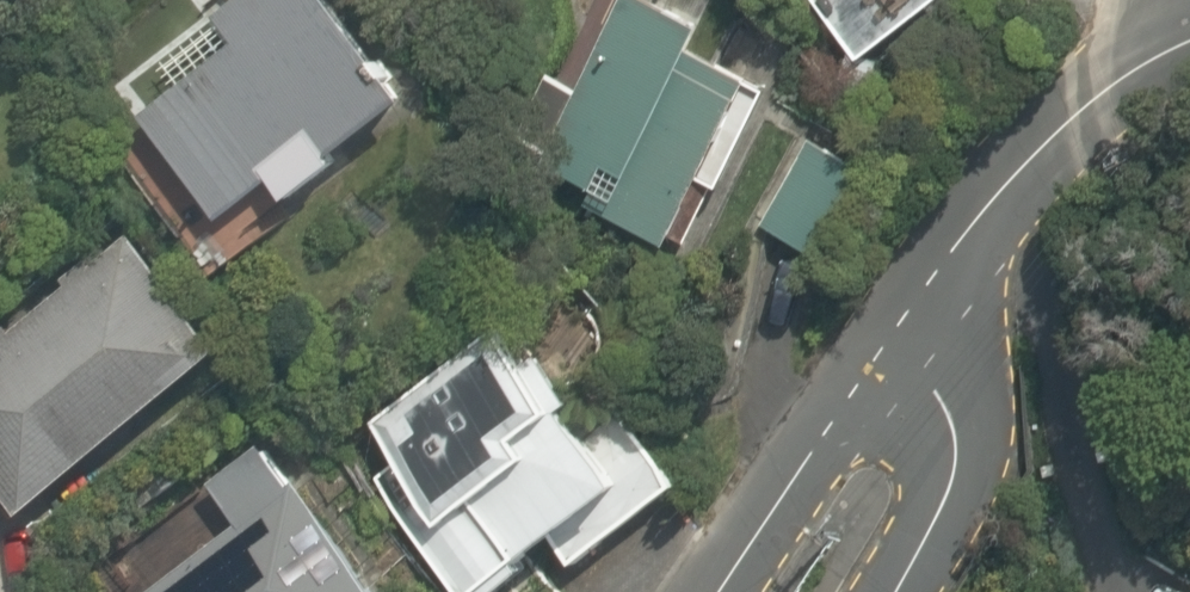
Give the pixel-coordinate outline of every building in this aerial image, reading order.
[(215,234),(314,164),(323,177),(405,119),(321,0),(241,0),(211,22),(234,55),(137,123),(215,234)] [(706,36),(630,3),(555,175),(626,206),(619,221),(681,248),(703,197),(717,203),(755,116),(685,86),(706,36)] [(856,180),(811,154),(763,238),(808,264),(856,180)] [(0,351),(0,492),(24,522),(222,365),(129,248),(0,351)] [(675,505),(632,440),(616,451),(560,368),(449,364),(365,420),(395,464),(375,477),(453,591),(545,591),(675,505)] [(281,464),(220,504),(244,541),(165,591),(364,591),(281,464)]
